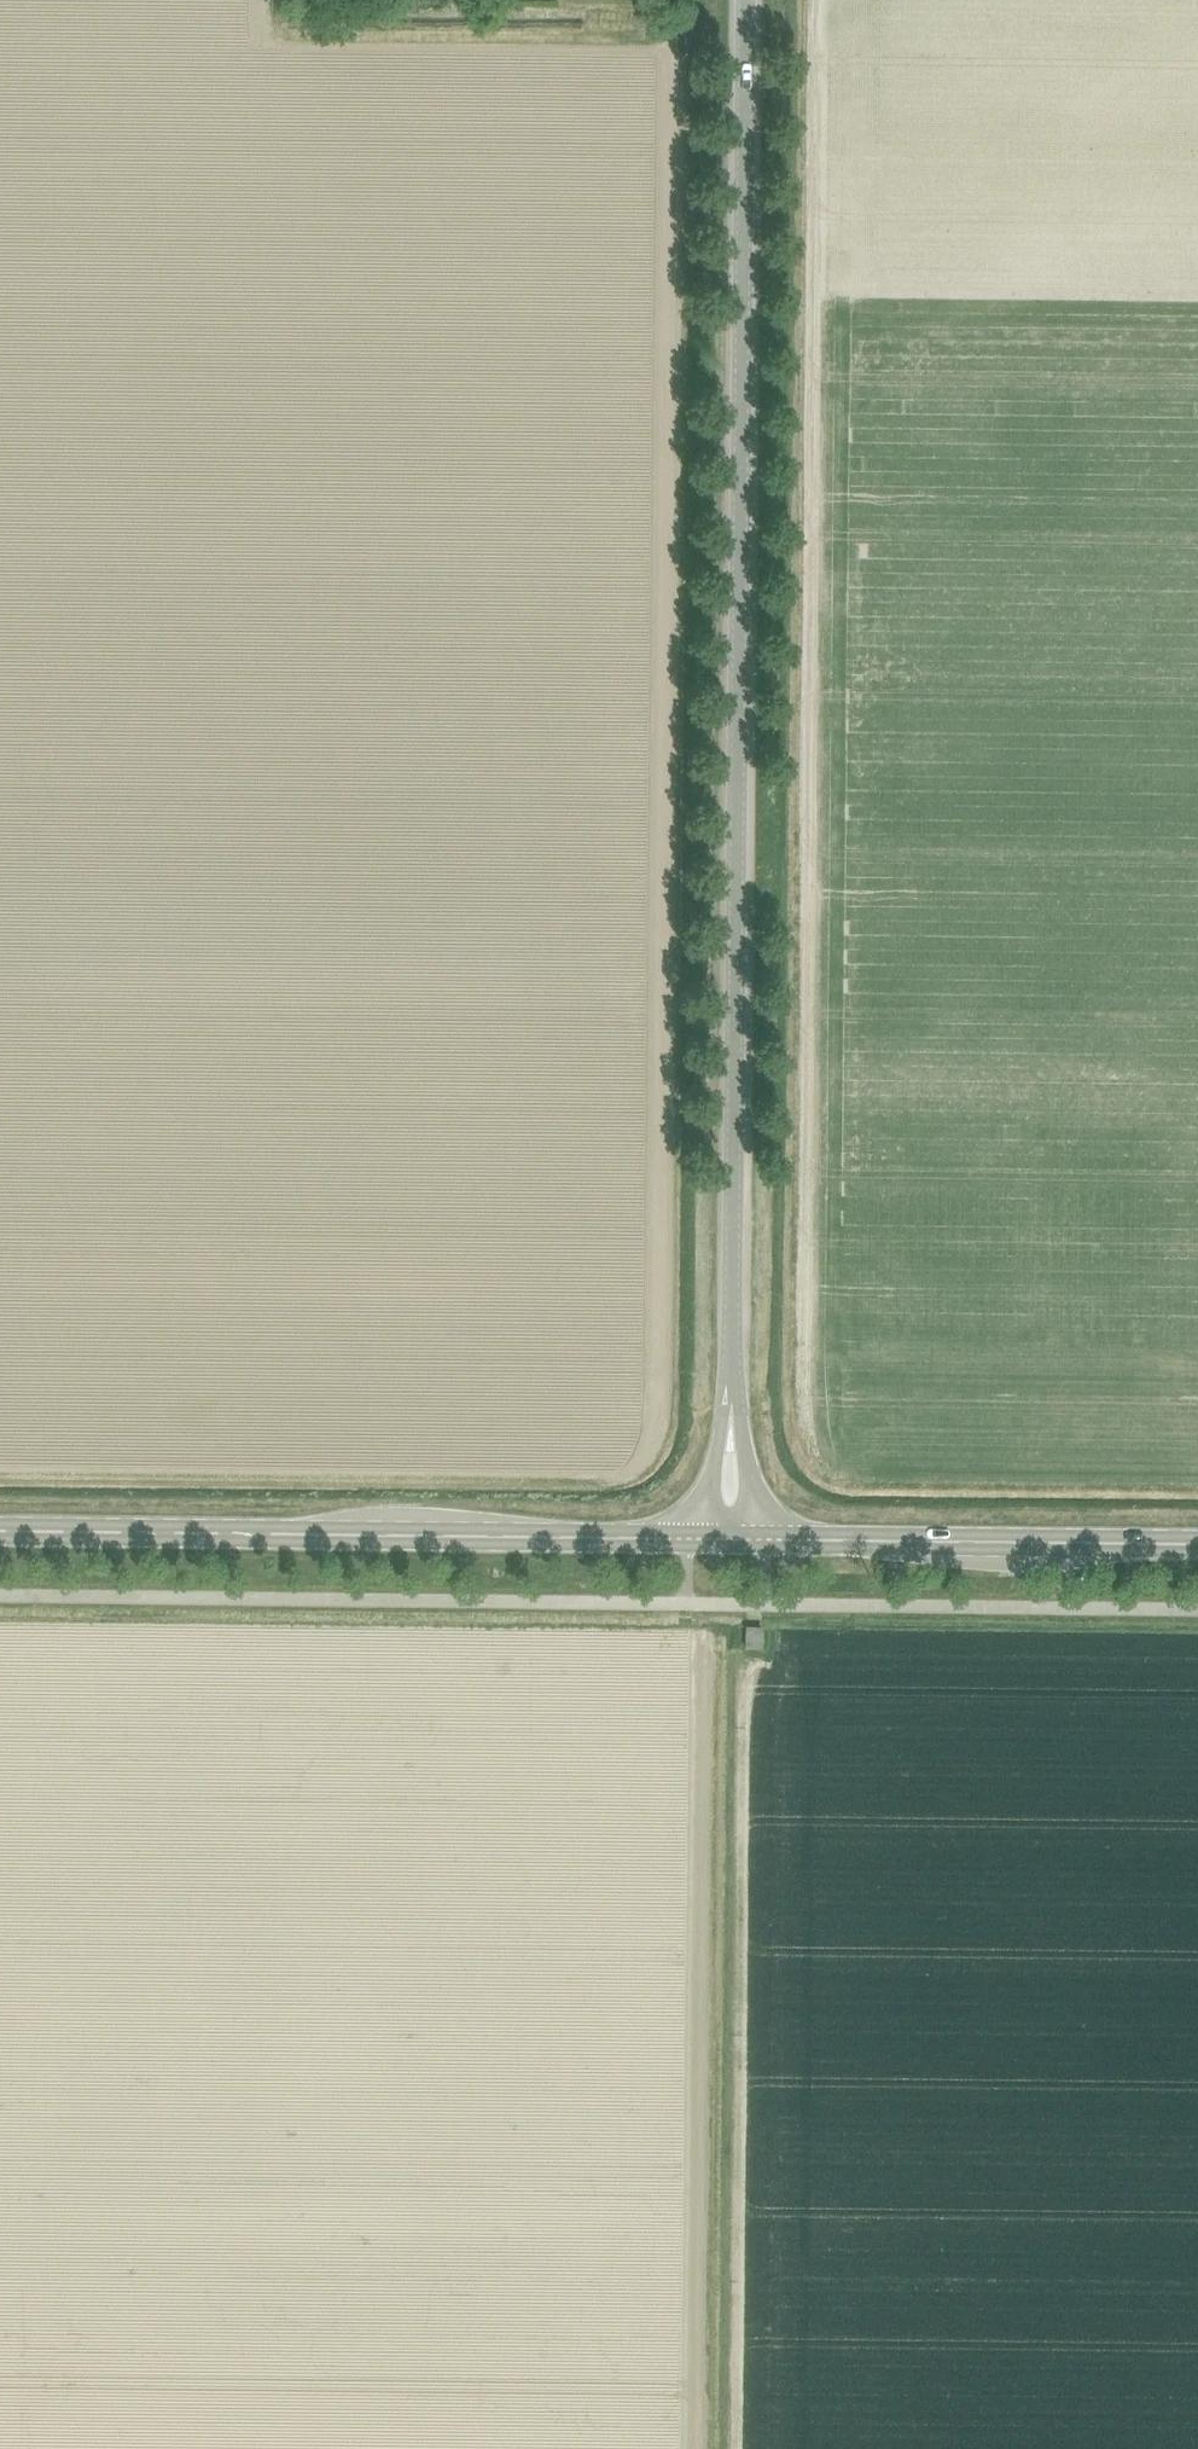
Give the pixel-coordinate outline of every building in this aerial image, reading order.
[(747,1649),(762,1649),(763,1629),(747,1629),(747,1649)]
